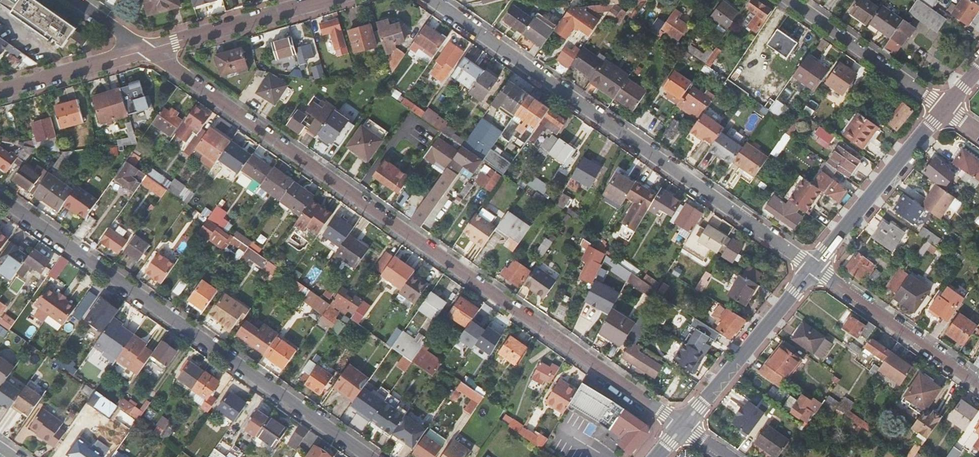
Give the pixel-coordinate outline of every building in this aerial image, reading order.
[(37,0),(21,0),(12,13),(16,16),(50,40),(48,42),(51,44),(54,39),(58,42),(57,43),(63,48),(70,37),(75,30),(77,28),(37,0)] [(166,12),(163,0),(146,0),(147,3),(150,2),(154,15),(166,12)] [(166,12),(182,7),(180,0),(163,0),(166,12)] [(755,32),(771,10),(756,0),(752,0),(747,8),(756,15),(747,26),(755,32)] [(867,21),(877,7),(868,0),(860,0),(853,11),(867,21)] [(919,17),(924,10),(927,11),(930,6),(921,0),(916,0),(909,10),(919,17)] [(978,9),(978,5),(972,0),(962,0),(952,14),(967,25),(978,9)] [(737,13),(724,2),(717,10),(716,8),(710,15),(717,22),(714,26),(721,33),(737,13)] [(628,12),(615,4),(608,14),(621,22),(628,12)] [(882,5),(870,22),(891,36),(902,20),(882,5)] [(937,30),(946,17),(930,6),(927,11),(924,10),(919,17),(937,30)] [(506,21),(524,34),(531,23),(525,19),(528,15),(517,7),(506,21)] [(581,7),(572,8),(557,30),(568,37),(577,24),(590,33),(600,20),(581,7)] [(682,14),(675,9),(667,22),(673,26),(668,33),(679,40),(689,26),(679,19),(682,14)] [(865,24),(867,21),(853,11),(851,13),(865,24)] [(891,36),(883,47),(889,51),(896,41),(900,44),(907,35),(914,25),(904,17),(902,20),(891,36)] [(388,18),(376,21),(379,30),(383,42),(386,53),(393,51),(393,49),(395,48),(395,44),(404,41),(400,22),(390,24),(388,18)] [(524,34),(543,47),(554,32),(535,19),(531,23),(524,34)] [(344,45),(340,30),(338,20),(320,25),(323,35),(330,33),(334,47),(344,45)] [(673,26),(667,22),(662,29),(668,33),(673,26)] [(377,44),(373,32),(372,28),(368,29),(367,25),(350,31),(356,52),(377,45),(377,44)] [(914,25),(907,35),(910,36),(916,27),(914,25)] [(446,41),(425,26),(415,41),(416,42),(413,46),(419,50),(420,48),(434,58),(446,41)] [(787,58),(798,43),(778,29),(767,44),(787,58)] [(85,38),(75,30),(70,37),(80,44),(85,38)] [(383,42),(379,30),(373,32),(377,44),(383,42)] [(583,35),(574,50),(579,54),(584,48),(589,39),(583,35)] [(296,55),(292,38),(271,43),(276,60),(296,55)] [(673,46),(680,52),(683,47),(684,45),(677,40),(673,46)] [(889,51),(893,54),(900,44),(896,41),(889,51)] [(684,45),(683,47),(685,49),(706,63),(709,59),(686,43),(684,45)] [(559,58),(570,67),(572,64),(579,54),(574,50),(568,45),(559,58)] [(299,56),(297,57),(299,66),(304,64),(303,61),(311,58),(307,46),(296,49),(299,56)] [(717,46),(709,59),(706,63),(710,66),(721,49),(717,46)] [(388,61),(392,73),(405,54),(397,48),(388,61)] [(442,82),(463,52),(456,48),(443,66),(439,63),(431,74),(442,82)] [(572,64),(593,79),(604,62),(584,48),(579,54),(572,64)] [(706,63),(685,49),(682,54),(702,68),(706,63)] [(240,71),(241,74),(249,72),(243,50),(218,57),(223,76),(228,74),(240,71)] [(16,71),(22,63),(13,55),(7,63),(16,71)] [(815,90),(828,72),(807,56),(794,75),(815,90)] [(472,90),(485,71),(469,60),(456,78),(472,90)] [(605,91),(615,99),(617,96),(627,82),(612,71),(614,69),(604,62),(593,79),(592,80),(606,89),(605,91)] [(728,78),(710,66),(706,63),(702,68),(724,84),(728,78)] [(843,94),(857,74),(841,63),(827,82),(843,94)] [(312,70),(315,81),(325,80),(322,67),(312,70)] [(499,77),(487,69),(485,71),(498,80),(499,77)] [(498,80),(485,71),(472,90),(484,98),(498,80)] [(670,92),(681,100),(690,87),(692,84),(676,73),(665,89),(670,92)] [(276,106),(289,87),(271,75),(258,93),(276,106)] [(627,102),(625,105),(635,112),(647,93),(628,79),(627,82),(617,96),(627,102)] [(130,87),(121,90),(121,91),(129,116),(153,109),(150,97),(145,98),(140,82),(130,85),(130,87)] [(529,96),(508,82),(495,100),(516,115),(529,96)] [(676,108),(697,123),(704,113),(711,102),(690,87),(681,100),(676,108)] [(129,116),(121,91),(112,94),(112,96),(94,102),(101,124),(129,116)] [(665,99),(676,108),(681,100),(670,92),(665,99)] [(529,95),(529,96),(516,115),(506,129),(505,130),(525,144),(529,140),(549,110),(529,95)] [(615,99),(614,101),(623,107),(625,105),(627,102),(617,96),(615,99)] [(401,104),(411,111),(422,118),(426,112),(405,98),(401,104)] [(308,129),(318,135),(335,111),(326,104),(323,108),(314,101),(307,111),(316,118),(308,129)] [(339,110),(354,120),(360,112),(345,101),(339,110)] [(84,123),(78,102),(58,108),(61,119),(58,120),(61,130),(84,123)] [(897,130),(913,110),(904,102),(888,121),(897,130)] [(197,106),(187,121),(177,133),(194,145),(203,132),(212,118),(197,106)] [(163,114),(161,113),(159,117),(155,121),(173,134),(184,119),(179,115),(181,112),(176,107),(173,111),(168,107),(163,114)] [(426,112),(422,118),(434,127),(441,116),(429,108),(426,112)] [(304,135),(306,132),(308,129),(302,124),(307,116),(298,110),(288,124),(304,135)] [(565,122),(549,110),(529,140),(535,144),(547,128),(556,134),(565,122)] [(701,136),(713,144),(723,131),(725,128),(704,113),(697,123),(691,132),(699,138),(701,136)] [(876,127),(858,114),(844,135),(862,147),(876,127)] [(465,143),(463,147),(483,161),(491,151),(505,130),(506,129),(485,115),(465,143)] [(56,135),(51,119),(32,125),(36,140),(56,135)] [(672,141),(681,127),(674,122),(664,136),(672,141)] [(369,161),(382,141),(362,127),(348,146),(369,161)] [(306,132),(316,138),(318,135),(308,129),(306,132)] [(197,150),(217,165),(220,159),(231,144),(211,130),(208,135),(198,148),(197,150)] [(830,143),(835,137),(826,131),(825,130),(820,136),(830,143)] [(333,153),(345,136),(340,133),(336,139),(324,131),(315,143),(327,152),(329,150),(333,153)] [(723,157),(732,164),(734,161),(744,146),(723,131),(713,144),(709,151),(717,157),(719,154),(723,157)] [(198,148),(208,135),(203,132),(194,145),(198,148)] [(449,137),(463,147),(465,143),(452,133),(449,137)] [(549,154),(559,140),(553,136),(551,139),(549,137),(538,153),(546,159),(549,154)] [(575,151),(559,140),(549,154),(568,166),(572,161),(570,159),(575,151)] [(452,153),(457,147),(449,141),(444,147),(452,153)] [(734,161),(755,176),(769,157),(747,142),(744,146),(734,161)] [(231,144),(220,159),(241,174),(243,170),(252,158),(232,143),(231,144)] [(193,156),(197,150),(198,148),(194,145),(188,153),(193,156)] [(427,154),(435,160),(441,150),(434,145),(427,154)] [(7,174),(13,165),(21,170),(24,166),(36,149),(27,147),(18,158),(11,154),(9,156),(0,150),(0,169),(7,174)] [(411,220),(420,227),(423,225),(463,169),(466,164),(477,171),(483,161),(463,147),(454,159),(447,169),(411,220)] [(836,169),(847,177),(858,161),(838,147),(827,162),(836,169)] [(954,163),(966,172),(978,181),(978,161),(963,150),(954,163)] [(483,161),(504,175),(511,165),(491,151),(483,161)] [(65,153),(53,170),(56,172),(57,170),(59,171),(73,152),(65,153)] [(427,154),(424,158),(432,164),(435,160),(427,154)] [(254,156),(252,158),(243,170),(255,179),(248,189),(256,195),(258,193),(274,170),(254,156)] [(441,164),(447,169),(454,159),(448,156),(441,164)] [(929,176),(928,178),(938,185),(943,188),(954,176),(942,166),(944,164),(937,157),(936,158),(934,156),(922,170),(929,176)] [(601,167),(584,158),(573,177),(591,186),(601,167)] [(836,169),(827,162),(824,160),(819,167),(832,176),(836,169)] [(405,175),(385,161),(374,177),(394,191),(405,175)] [(141,185),(147,176),(127,162),(115,179),(119,182),(135,193),(141,185)] [(466,164),(463,169),(473,176),(477,171),(466,164)] [(14,180),(35,195),(49,175),(44,172),(40,178),(24,166),(21,170),(14,180)] [(181,196),(186,189),(154,166),(149,174),(181,196)] [(490,192),(500,177),(486,166),(481,172),(483,174),(477,183),(490,192)] [(275,168),(274,170),(258,193),(265,197),(269,192),(282,201),(295,183),(275,168)] [(823,192),(837,202),(846,189),(821,171),(812,184),(820,190),(823,192)] [(966,172),(962,178),(976,187),(978,183),(978,181),(966,172)] [(627,197),(635,184),(619,174),(606,195),(622,205),(627,197)] [(49,175),(35,195),(47,204),(50,200),(63,209),(64,207),(74,193),(49,175)] [(161,198),(167,190),(147,176),(141,185),(161,198)] [(660,191),(639,178),(637,181),(658,195),(660,191)] [(794,205),(805,212),(820,190),(812,184),(804,178),(788,201),(794,205)] [(765,184),(759,180),(755,185),(761,189),(765,184)] [(470,181),(461,192),(465,195),(473,183),(470,181)] [(658,195),(637,181),(635,184),(627,197),(635,202),(622,224),(635,232),(648,210),(658,195)] [(314,197),(295,183),(282,201),(301,214),(314,197)] [(943,188),(938,185),(922,206),(925,207),(941,219),(950,205),(956,197),(943,188)] [(77,214),(86,220),(89,215),(93,210),(99,202),(78,188),(74,193),(64,207),(71,212),(72,211),(77,214)] [(662,188),(660,191),(658,195),(648,210),(664,219),(669,212),(673,214),(681,200),(662,188)] [(805,212),(807,214),(823,192),(820,190),(805,212)] [(546,197),(538,192),(533,198),(541,204),(546,197)] [(558,205),(587,225),(588,221),(569,209),(566,207),(573,196),(566,192),(558,205)] [(922,206),(906,194),(895,210),(913,223),(925,207),(922,206)] [(566,207),(569,209),(576,198),(573,196),(566,207)] [(961,201),(956,197),(950,205),(955,209),(961,201)] [(47,204),(60,213),(63,209),(50,200),(47,204)] [(312,229),(320,234),(334,215),(313,201),(296,226),(304,232),(306,229),(312,229)] [(801,218),(805,212),(794,205),(790,210),(779,201),(772,212),(800,232),(807,222),(801,218)] [(685,208),(680,205),(671,220),(683,227),(679,233),(688,238),(702,215),(687,205),(685,208)] [(218,206),(209,219),(221,228),(226,222),(222,219),(226,212),(218,206)] [(507,246),(515,252),(531,228),(509,212),(498,227),(513,237),(507,246)] [(477,213),(464,232),(478,241),(476,243),(484,248),(498,228),(477,213)] [(350,236),(355,228),(339,217),(321,242),(337,254),(350,236)] [(117,219),(110,228),(111,229),(101,243),(109,249),(110,248),(119,254),(128,242),(123,238),(128,232),(121,227),(123,223),(117,219)] [(209,221),(201,233),(223,248),(231,237),(209,221)] [(892,250),(905,232),(892,224),(890,226),(884,222),(874,237),(892,250)] [(635,232),(622,224),(616,234),(629,242),(635,232)] [(546,240),(553,245),(562,231),(555,226),(546,240)] [(719,253),(728,238),(708,226),(698,240),(719,253)] [(923,228),(918,234),(928,241),(931,243),(935,246),(940,240),(923,228)] [(234,230),(231,235),(235,238),(240,241),(244,236),(234,230)] [(9,240),(0,233),(0,238),(7,243),(9,240)] [(591,234),(587,241),(593,245),(597,239),(591,234)] [(136,236),(125,251),(140,262),(151,246),(136,236)] [(253,242),(244,236),(240,241),(249,248),(252,244),(253,242)] [(370,250),(350,236),(337,254),(336,255),(357,269),(370,250)] [(231,243),(246,253),(249,248),(240,241),(235,238),(231,243)] [(733,241),(728,238),(719,253),(723,255),(733,241)] [(580,279),(593,285),(601,265),(599,265),(604,253),(593,245),(587,241),(585,239),(580,249),(587,252),(583,261),(587,263),(580,279)] [(734,239),(733,241),(723,255),(732,261),(743,246),(734,239)] [(923,248),(927,251),(928,248),(931,243),(928,241),(923,248)] [(18,274),(29,258),(18,251),(19,249),(11,243),(1,258),(7,262),(1,271),(14,280),(18,274)] [(249,248),(258,254),(261,249),(252,244),(249,248)] [(53,260),(36,248),(29,258),(18,274),(24,278),(34,264),(44,272),(53,260)] [(276,276),(280,269),(258,254),(249,248),(246,253),(242,258),(248,263),(252,257),(264,267),(266,265),(267,266),(265,269),(276,276)] [(384,274),(395,258),(387,252),(376,269),(384,274)] [(606,254),(603,261),(629,277),(631,272),(617,262),(606,254)] [(873,270),(876,266),(861,254),(857,259),(855,257),(846,269),(861,280),(867,273),(871,276),(875,271),(873,270)] [(147,273),(163,284),(176,266),(160,255),(147,273)] [(524,279),(527,281),(536,268),(519,256),(510,269),(507,267),(502,274),(519,286),(524,279)] [(637,276),(640,271),(620,256),(617,262),(631,272),(637,276)] [(69,262),(62,257),(49,276),(51,278),(56,281),(69,262)] [(416,271),(396,257),(395,258),(384,274),(383,275),(403,289),(414,274),(416,271)] [(744,276),(757,283),(763,273),(751,265),(744,276)] [(527,281),(525,285),(545,299),(558,280),(538,266),(536,268),(527,281)] [(910,275),(901,268),(888,286),(897,293),(910,275)] [(629,277),(628,279),(636,284),(640,278),(637,276),(631,272),(629,277)] [(875,284),(881,276),(876,272),(870,280),(875,284)] [(644,277),(656,286),(658,282),(647,273),(644,277)] [(45,281),(49,276),(45,274),(36,288),(39,290),(45,281)] [(418,277),(414,274),(403,289),(401,293),(415,303),(428,286),(417,279),(418,277)] [(746,306),(751,298),(759,285),(757,283),(744,276),(742,275),(729,296),(746,306)] [(897,293),(894,297),(902,303),(904,301),(916,310),(930,290),(916,279),(911,275),(910,275),(897,293)] [(646,293),(651,286),(641,279),(633,291),(639,295),(642,290),(646,293)] [(587,301),(610,314),(612,310),(620,294),(596,281),(587,301)] [(709,285),(703,281),(699,287),(705,291),(709,285)] [(190,301),(205,311),(219,292),(204,282),(190,301)] [(178,297),(185,287),(179,283),(172,292),(178,297)] [(754,300),(762,287),(759,285),(751,298),(754,300)] [(328,286),(324,293),(331,298),(335,291),(328,286)] [(949,321),(958,308),(963,300),(965,297),(949,286),(942,297),(940,295),(930,308),(949,321)] [(332,305),(334,306),(337,308),(339,306),(341,308),(345,302),(346,301),(343,299),(348,292),(343,288),(332,305)] [(65,327),(77,309),(66,301),(60,297),(49,289),(36,307),(51,317),(65,327)] [(706,305),(710,298),(697,289),(692,296),(706,305)] [(306,297),(327,312),(332,305),(311,290),(306,297)] [(446,303),(431,292),(421,307),(436,318),(446,303)] [(226,295),(212,314),(220,320),(219,322),(232,331),(241,318),(244,321),(250,313),(226,295)] [(358,311),(364,303),(357,298),(355,301),(349,297),(346,301),(345,302),(354,308),(358,311)] [(472,321),(480,310),(462,297),(450,314),(468,328),(472,321)] [(102,333),(118,311),(110,305),(109,307),(100,300),(85,321),(102,333)] [(904,301),(902,303),(915,312),(916,310),(904,301)] [(354,308),(345,302),(341,308),(350,315),(354,308)] [(327,312),(322,319),(335,328),(340,321),(337,319),(340,314),(332,308),(334,306),(332,305),(327,312)] [(645,309),(641,316),(653,323),(657,317),(645,309)] [(614,341),(623,346),(627,339),(636,325),(612,310),(610,314),(602,330),(616,339),(614,341)] [(730,338),(746,319),(733,311),(731,314),(725,310),(718,319),(724,323),(718,331),(730,338)] [(260,327),(264,322),(253,314),(250,318),(260,327)] [(342,320),(349,324),(352,319),(346,315),(342,320)] [(947,333),(964,345),(977,327),(960,315),(947,333)] [(876,326),(870,322),(867,326),(852,316),(846,324),(866,338),(876,326)] [(65,327),(51,317),(47,323),(61,333),(65,327)] [(9,330),(12,325),(1,318),(0,320),(0,324),(9,330)] [(715,341),(720,333),(696,318),(691,326),(696,330),(692,335),(690,334),(684,342),(688,345),(702,353),(705,355),(710,346),(708,345),(712,339),(715,341)] [(124,325),(115,319),(94,348),(103,354),(104,352),(117,361),(135,336),(126,330),(125,331),(121,329),(124,325)] [(472,321),(468,328),(460,339),(473,349),(476,345),(486,331),(472,321)] [(238,335),(266,355),(275,342),(246,322),(238,335)] [(800,332),(794,340),(820,358),(831,343),(803,323),(798,330),(800,332)] [(937,324),(930,333),(936,338),(943,328),(937,324)] [(486,331),(476,345),(492,356),(503,337),(489,327),(486,331)] [(790,337),(794,340),(800,332),(798,330),(796,328),(790,337)] [(616,339),(602,330),(599,336),(612,344),(614,341),(616,339)] [(421,350),(427,342),(418,336),(414,341),(402,333),(392,348),(413,362),(421,350)] [(143,341),(135,336),(117,361),(139,376),(154,355),(146,349),(141,345),(143,341)] [(516,364),(528,348),(513,337),(501,353),(516,364)] [(266,355),(265,356),(284,369),(296,351),(277,338),(275,342),(266,355)] [(885,360),(891,352),(872,338),(866,347),(885,360)] [(785,341),(766,364),(787,379),(800,362),(790,354),(795,348),(785,341)] [(32,346),(27,342),(21,351),(26,355),(32,346)] [(167,367),(178,352),(164,343),(154,358),(167,367)] [(640,353),(642,349),(632,343),(623,358),(638,368),(637,369),(645,374),(646,373),(656,379),(662,367),(640,353)] [(691,370),(702,353),(688,345),(678,361),(691,370)] [(433,376),(441,366),(442,365),(421,350),(413,362),(433,376)] [(901,385),(913,368),(891,352),(885,360),(879,370),(901,385)] [(4,386),(7,382),(16,368),(0,357),(0,383),(4,386)] [(55,362),(64,368),(75,376),(77,372),(58,359),(55,362)] [(194,389),(205,372),(190,362),(178,379),(193,390),(194,389)] [(548,388),(561,369),(554,365),(551,369),(542,364),(533,380),(548,388)] [(787,379),(766,364),(760,371),(781,386),(786,379),(787,379)] [(349,366),(335,387),(355,401),(363,389),(370,380),(349,366)] [(318,367),(307,384),(322,394),(333,378),(318,367)] [(220,382),(205,372),(194,389),(208,399),(205,404),(212,409),(220,398),(213,393),(220,382)] [(928,438),(943,416),(935,411),(934,413),(931,417),(925,413),(928,409),(942,389),(921,375),(903,401),(922,414),(912,427),(928,438)] [(7,382),(4,386),(0,391),(0,404),(11,411),(12,408),(23,393),(7,382)] [(565,414),(578,393),(567,386),(566,388),(559,384),(547,403),(565,414)] [(484,397),(469,386),(461,397),(476,409),(484,397)] [(581,403),(606,423),(608,420),(614,411),(618,405),(593,386),(581,403)] [(90,397),(93,392),(86,387),(82,392),(90,397)] [(27,388),(23,393),(12,408),(20,413),(21,411),(24,413),(30,417),(43,399),(27,388)] [(370,423),(372,420),(384,403),(363,389),(355,401),(352,405),(358,410),(356,413),(370,423)] [(97,391),(88,403),(106,416),(114,403),(97,391)] [(793,396),(787,392),(779,402),(785,407),(793,396)] [(240,414),(246,405),(230,394),(219,410),(235,421),(240,414)] [(814,413),(816,414),(823,404),(812,396),(809,399),(805,395),(800,401),(793,396),(785,407),(807,422),(814,413)] [(140,421),(147,410),(145,409),(142,412),(124,400),(119,407),(123,410),(140,421)] [(739,415),(733,423),(742,429),(749,434),(769,408),(762,403),(759,407),(750,400),(744,408),(739,415)] [(965,430),(978,412),(962,400),(949,419),(965,430)] [(123,410),(119,407),(118,406),(114,403),(106,416),(112,419),(118,410),(121,413),(123,410)] [(838,409),(847,416),(850,411),(851,409),(844,404),(842,408),(839,406),(838,409)] [(614,411),(608,420),(613,423),(607,432),(616,440),(619,436),(624,439),(619,445),(631,453),(647,433),(646,425),(624,409),(620,415),(614,411)] [(931,417),(934,413),(928,409),(925,413),(931,417)] [(43,440),(56,449),(66,434),(60,430),(64,424),(44,410),(31,428),(44,438),(43,440)] [(850,411),(847,416),(869,431),(872,426),(850,411)] [(246,417),(240,414),(235,421),(225,435),(231,438),(246,417)] [(548,414),(531,441),(541,449),(559,420),(548,414)] [(408,417),(406,415),(405,416),(393,434),(415,449),(428,431),(414,421),(412,424),(406,421),(408,417)] [(286,431),(269,418),(257,435),(274,448),(286,431)] [(514,420),(509,427),(520,434),(524,427),(514,420)] [(790,441),(768,425),(755,443),(775,456),(778,456),(790,441)] [(298,443),(306,432),(300,427),(292,439),(298,443)] [(426,436),(414,454),(418,456),(436,456),(443,448),(426,436)] [(906,456),(915,456),(925,442),(920,438),(906,456)] [(223,455),(231,445),(229,441),(225,439),(222,440),(210,456),(226,456),(223,455)] [(971,450),(978,456),(978,439),(971,450)] [(80,440),(69,456),(70,456),(103,456),(80,440)] [(443,456),(468,456),(472,452),(455,440),(443,456)] [(955,445),(946,456),(957,456),(962,450),(955,445)] [(316,447),(309,456),(330,456),(316,447)]
